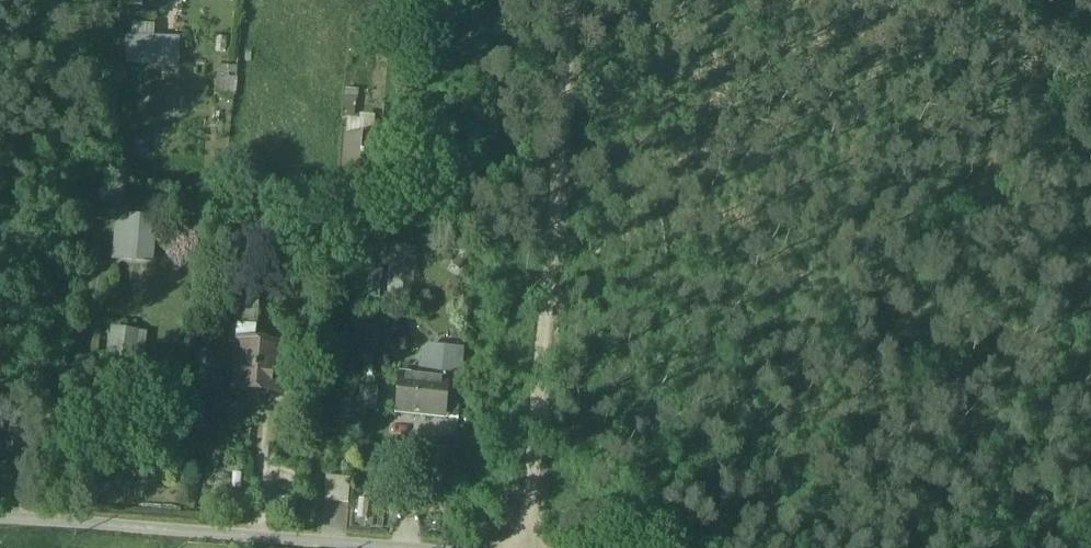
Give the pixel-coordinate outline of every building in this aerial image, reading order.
[(162,24),(127,23),(126,64),(177,64),(178,40),(162,40),(162,24)] [(232,64),(218,63),(216,107),(229,108),(232,64)] [(364,93),(350,92),(349,112),(364,112),(364,93)] [(368,122),(348,120),(347,136),(367,138),(368,122)] [(347,136),(345,136),(342,178),(376,181),(380,139),(367,138),(347,136)] [(125,211),(118,261),(154,266),(161,216),(125,211)] [(67,229),(64,254),(87,257),(90,232),(67,229)] [(388,288),(407,288),(406,267),(418,267),(418,243),(386,244),(388,288)] [(258,302),(240,300),(236,342),(221,341),(219,363),(231,364),(231,366),(241,367),(239,380),(244,386),(267,389),(273,383),(275,369),(281,369),(283,346),(254,343),(258,302)] [(135,332),(111,328),(107,356),(112,358),(112,363),(130,365),(135,332)] [(463,350),(436,348),(423,358),(421,377),(447,380),(461,381),(463,350)] [(421,377),(401,375),(397,412),(444,417),(447,380),(421,377)] [(461,381),(447,380),(444,417),(458,418),(461,381)] [(358,478),(333,476),(332,500),(356,502),(358,478)] [(360,498),(360,522),(372,523),(372,498),(360,498)]
